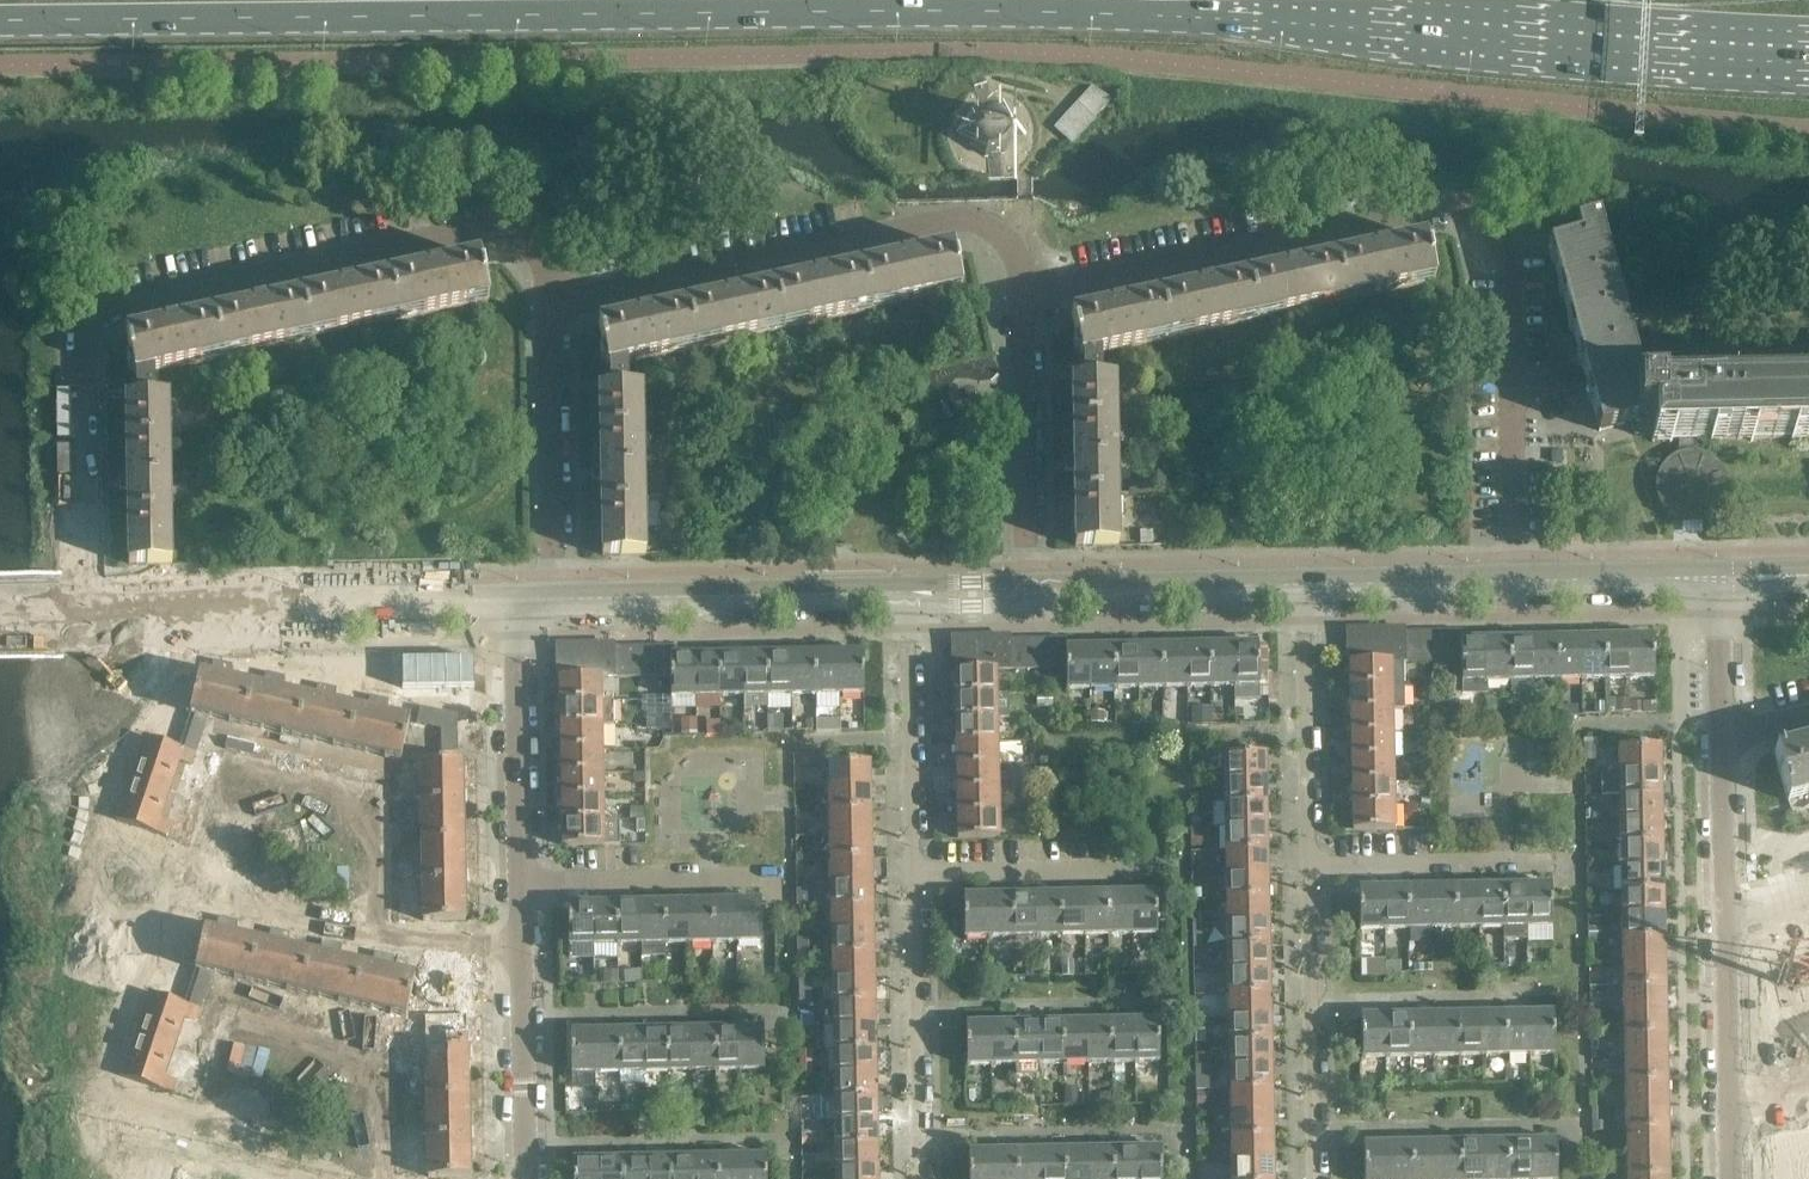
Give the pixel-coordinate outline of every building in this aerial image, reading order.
[(1094,118),(1111,99),(1092,86),(1077,102),(1094,118)] [(1072,144),(1095,118),(1094,118),(1077,102),(1054,127),(1072,144)] [(1016,139),(1014,119),(997,107),(978,111),(966,126),(969,146),(985,158),(1004,154),(1016,139)] [(1637,388),(1619,321),(1595,236),(1602,234),(1598,219),(1575,225),(1579,239),(1549,247),(1582,368),(1599,431),(1633,422),(1638,421),(1635,388),(1637,388)] [(1434,281),(1425,239),(1386,248),(1384,242),(1373,245),(1373,250),(1336,259),(1346,301),(1434,281)] [(961,291),(952,249),(914,257),(911,252),(901,254),(901,260),(864,268),(873,310),(961,291)] [(489,300),(482,267),(480,258),(441,266),(439,261),(428,263),(428,269),(391,277),(400,319),(489,300)] [(1346,301),(1336,259),(1299,267),(1296,261),(1286,263),(1286,269),(1249,277),(1258,320),(1346,301)] [(873,310),(864,268),(826,276),(824,270),(813,273),(813,279),(776,287),(785,329),(873,310)] [(400,319),(391,277),(353,285),(351,279),(341,282),(340,288),(303,296),(312,338),(400,319)] [(1258,320),(1249,277),(1211,286),(1209,280),(1198,282),(1198,288),(1161,296),(1170,339),(1258,320)] [(785,329),(776,287),(738,295),(736,289),(725,291),(726,297),(688,306),(697,348),(785,329)] [(312,338),(303,296),(265,304),(263,298),(253,301),(253,307),(216,315),(225,357),(312,338)] [(1170,339),(1161,296),(1123,305),(1121,299),(1110,301),(1110,307),(1072,316),(1081,358),(1083,357),(1099,354),(1170,339)] [(697,348),(688,306),(650,314),(648,308),(638,311),(638,317),(599,325),(608,367),(610,367),(626,363),(697,348)] [(1778,344),(1778,314),(1763,315),(1764,345),(1778,344)] [(1793,344),(1792,314),(1778,314),(1778,344),(1793,344)] [(225,357),(216,315),(178,323),(175,317),(165,320),(165,326),(126,334),(135,376),(138,376),(154,372),(225,357)] [(1721,346),(1721,315),(1705,316),(1706,346),(1721,346)] [(1736,345),(1735,315),(1721,315),(1721,346),(1736,345)] [(1750,345),(1749,315),(1735,315),(1736,345),(1750,345)] [(1764,345),(1763,315),(1749,315),(1750,345),(1764,345)] [(1115,394),(1115,379),(1100,379),(1099,354),(1083,357),(1084,379),(1072,380),(1073,420),(1110,419),(1110,394),(1115,394)] [(642,404),(642,388),(627,388),(626,363),(610,367),(611,389),(599,389),(600,429),(637,428),(637,404),(642,404)] [(170,413),(169,397),(154,397),(154,372),(138,376),(138,397),(126,398),(127,438),(165,437),(164,413),(170,413)] [(1661,394),(1661,388),(1637,388),(1635,388),(1638,421),(1633,422),(1636,435),(1652,435),(1652,440),(1680,439),(1680,457),(1676,459),(1673,461),(1671,463),(1669,465),(1667,467),(1665,470),(1663,472),(1662,475),(1662,477),(1661,480),(1660,483),(1660,486),(1660,489),(1660,492),(1661,495),(1662,498),(1663,499),(1664,502),(1666,505),(1667,507),(1671,510),(1673,512),(1676,514),(1679,516),(1679,517),(1680,517),(1681,516),(1683,522),(1703,522),(1703,516),(1704,517),(1705,516),(1705,515),(1708,513),(1712,511),(1715,508),(1717,506),(1719,503),(1720,500),(1721,497),(1722,496),(1722,493),(1723,491),(1723,490),(1723,487),(1723,485),(1723,482),(1723,481),(1722,478),(1720,473),(1719,471),(1717,468),(1715,466),(1712,463),(1708,460),(1705,458),(1702,457),(1702,439),(1808,437),(1808,392),(1661,394)] [(1111,443),(1110,419),(1073,420),(1073,458),(1117,457),(1116,443),(1111,443)] [(638,453),(637,428),(600,429),(601,467),(644,467),(643,453),(638,453)] [(165,462),(165,437),(127,438),(127,476),(171,475),(170,461),(165,462)] [(1117,481),(1117,457),(1073,458),(1066,459),(1066,470),(1074,471),(1074,495),(1112,494),(1111,481),(1117,481)] [(644,490),(644,467),(601,467),(593,469),(593,479),(601,480),(601,504),(639,503),(639,491),(644,490)] [(171,499),(171,475),(127,476),(119,478),(120,489),(128,489),(128,513),(166,512),(166,499),(171,499)] [(1118,546),(1118,519),(1112,519),(1112,494),(1074,495),(1075,547),(1118,546)] [(646,556),(645,527),(640,527),(639,503),(601,504),(603,556),(646,556)] [(172,565),(172,537),(166,537),(166,512),(128,513),(129,565),(172,565)] [(1406,662),(1405,632),(1406,632),(1406,630),(1346,631),(1347,663),(1350,663),(1350,662),(1392,661),(1392,663),(1406,662)] [(1419,631),(1406,632),(1405,632),(1406,662),(1420,662),(1419,631)] [(1434,662),(1433,631),(1419,631),(1420,662),(1434,662)] [(1448,662),(1447,631),(1433,631),(1434,662),(1448,662)] [(1461,662),(1461,640),(1462,640),(1462,631),(1447,631),(1448,662),(1461,662)] [(1630,678),(1629,636),(1605,637),(1606,679),(1630,678)] [(1654,678),(1654,650),(1654,636),(1629,636),(1630,678),(1654,678)] [(1582,679),(1581,637),(1557,638),(1558,680),(1582,679)] [(1606,679),(1605,637),(1581,637),(1582,679),(1606,679)] [(1011,670),(1011,639),(1011,638),(951,639),(952,671),(955,671),(955,669),(997,669),(997,670),(1011,670)] [(1052,669),(1052,638),(1038,639),(1039,670),(1052,669)] [(1067,669),(1066,648),(1067,648),(1067,638),(1052,638),(1052,669),(1067,669)] [(1534,680),(1533,638),(1509,639),(1510,681),(1534,680)] [(1558,680),(1557,638),(1533,638),(1534,680),(1558,680)] [(1025,670),(1024,639),(1011,639),(1011,670),(1025,670)] [(1039,670),(1038,639),(1024,639),(1025,670),(1039,670)] [(1486,681),(1486,639),(1462,640),(1461,640),(1461,662),(1462,682),(1486,681)] [(1510,681),(1509,639),(1486,639),(1486,681),(1510,681)] [(1235,686),(1234,644),(1210,645),(1211,687),(1235,686)] [(1259,686),(1258,644),(1234,644),(1235,686),(1259,686)] [(629,678),(629,645),(615,646),(616,678),(629,678)] [(643,677),(643,645),(629,645),(629,678),(643,677)] [(657,677),(657,645),(643,645),(643,677),(657,677)] [(671,677),(671,655),(672,655),(671,645),(657,645),(657,677),(671,677)] [(1187,687),(1186,645),(1162,646),(1163,688),(1187,687)] [(1211,687),(1210,645),(1186,645),(1187,687),(1211,687)] [(616,678),(615,646),(556,647),(556,679),(559,678),(559,677),(601,676),(602,678),(616,678)] [(1139,688),(1138,646),(1114,647),(1115,689),(1139,688)] [(1163,688),(1162,646),(1138,646),(1139,688),(1163,688)] [(1091,689),(1090,647),(1067,648),(1066,648),(1067,669),(1067,689),(1091,689)] [(1115,689),(1114,647),(1090,647),(1091,689),(1115,689)] [(864,693),(863,651),(839,652),(839,694),(864,693)] [(816,694),(815,652),(791,653),(792,695),(816,694)] [(839,694),(839,652),(815,652),(816,694),(839,694)] [(768,695),(767,653),(743,654),(743,696),(768,695)] [(792,695),(791,653),(767,653),(768,695),(792,695)] [(720,696),(719,654),(695,655),(695,697),(720,696)] [(743,696),(743,654),(719,654),(720,696),(743,696)] [(695,655),(672,655),(671,655),(671,677),(672,697),(695,697),(695,655)] [(1392,686),(1392,663),(1392,661),(1350,662),(1350,663),(1350,687),(1392,686)] [(1462,682),(1461,662),(1448,662),(1448,682),(1462,682)] [(160,663),(114,856),(163,867),(195,727),(407,776),(407,794),(406,794),(409,959),(459,958),(456,792),(445,793),(445,784),(457,734),(418,725),(160,663)] [(997,694),(997,670),(997,669),(955,669),(955,671),(955,694),(997,694)] [(602,701),(602,678),(601,676),(559,677),(559,678),(560,702),(602,701)] [(1393,710),(1392,686),(1350,687),(1351,710),(1393,710)] [(998,718),(997,694),(955,694),(955,718),(998,718)] [(602,726),(602,701),(560,702),(560,726),(602,726)] [(1393,734),(1393,710),(1351,710),(1351,734),(1393,734)] [(998,742),(998,718),(955,718),(956,742),(998,742)] [(603,750),(602,726),(560,726),(561,750),(603,750)] [(1394,757),(1393,734),(1351,734),(1352,758),(1394,757)] [(999,766),(998,742),(956,742),(956,766),(999,766)] [(1661,770),(1660,746),(1618,747),(1619,771),(1661,770)] [(603,774),(603,750),(561,750),(561,775),(603,774)] [(1266,778),(1265,754),(1223,755),(1224,779),(1266,778)] [(1394,781),(1394,757),(1352,758),(1352,782),(1394,781)] [(871,786),(870,762),(828,762),(829,786),(871,786)] [(999,790),(999,766),(956,766),(957,790),(999,790)] [(1661,794),(1661,777),(1661,770),(1619,771),(1619,795),(1661,794)] [(604,797),(603,774),(561,775),(561,798),(604,797)] [(1808,792),(1808,776),(1787,781),(1790,796),(1808,792)] [(1266,802),(1266,778),(1224,779),(1224,803),(1266,802)] [(1394,805),(1394,781),(1352,782),(1352,806),(1394,805)] [(871,810),(871,786),(829,786),(829,811),(871,810)] [(1000,813),(999,790),(957,790),(957,814),(1000,813)] [(1662,819),(1661,794),(1619,795),(1620,820),(1662,819)] [(604,821),(604,797),(561,798),(562,822),(604,821)] [(1267,826),(1266,802),(1224,803),(1225,827),(1267,826)] [(1395,830),(1394,805),(1352,806),(1353,830),(1395,830)] [(872,834),(871,810),(829,811),(830,835),(872,834)] [(1000,838),(1000,813),(957,814),(958,838),(1000,838)] [(1662,843),(1662,819),(1620,820),(1620,843),(1662,843)] [(604,845),(604,821),(562,822),(562,846),(604,845)] [(1267,850),(1267,826),(1225,827),(1225,851),(1267,850)] [(872,858),(872,834),(830,835),(830,859),(872,858)] [(1663,866),(1662,843),(1620,843),(1621,867),(1663,866)] [(1268,874),(1267,850),(1225,851),(1226,875),(1268,874)] [(873,882),(872,858),(830,859),(830,883),(873,882)] [(1663,890),(1663,866),(1621,867),(1621,891),(1663,890)] [(1268,898),(1268,874),(1226,875),(1226,899),(1268,898)] [(873,906),(873,882),(830,883),(831,906),(873,906)] [(1504,927),(1503,885),(1479,886),(1480,928),(1504,927)] [(1528,927),(1527,885),(1503,885),(1504,927),(1528,927)] [(1552,927),(1552,889),(1552,885),(1527,885),(1528,927),(1552,927)] [(1456,928),(1455,886),(1431,887),(1432,929),(1456,928)] [(1480,928),(1479,886),(1455,886),(1456,928),(1480,928)] [(1408,929),(1407,887),(1383,888),(1384,930),(1408,929)] [(1432,929),(1431,887),(1407,887),(1408,929),(1432,929)] [(1384,930),(1383,888),(1359,888),(1359,930),(1384,930)] [(1664,914),(1663,890),(1621,891),(1622,915),(1664,914)] [(1157,935),(1157,897),(1156,892),(1132,893),(1133,935),(1157,935)] [(1109,935),(1108,893),(1084,894),(1085,936),(1109,935)] [(1133,935),(1132,893),(1108,893),(1109,935),(1133,935)] [(1037,937),(1036,894),(1012,895),(1013,937),(1037,937)] [(1061,936),(1060,894),(1036,894),(1037,937),(1061,936)] [(1085,936),(1084,894),(1060,894),(1061,936),(1085,936)] [(989,937),(989,895),(964,896),(965,938),(989,937)] [(1013,937),(1012,895),(989,895),(989,937),(1013,937)] [(1269,922),(1268,898),(1226,899),(1227,923),(1269,922)] [(737,942),(736,900),(712,901),(713,943),(737,942)] [(762,942),(761,904),(761,900),(736,900),(737,942),(762,942)] [(689,943),(689,901),(665,902),(665,944),(689,943)] [(713,943),(712,901),(689,901),(689,943),(713,943)] [(642,944),(641,902),(617,903),(618,944),(642,944)] [(665,944),(665,902),(641,902),(642,944),(665,944)] [(594,945),(593,903),(568,903),(569,945),(594,945)] [(618,944),(617,903),(593,903),(594,945),(618,944)] [(874,930),(873,906),(831,906),(831,931),(874,930)] [(1664,938),(1664,914),(1622,915),(1622,939),(1664,938)] [(1269,946),(1269,922),(1227,923),(1227,947),(1269,946)] [(1757,941),(1774,1002),(1808,992),(1808,927),(1757,941)] [(418,969),(208,928),(200,970),(410,1011),(418,969)] [(874,953),(874,930),(831,931),(832,954),(874,953)] [(1665,962),(1664,938),(1622,939),(1623,963),(1665,962)] [(1270,970),(1269,946),(1227,947),(1228,970),(1270,970)] [(875,978),(874,953),(832,954),(832,978),(875,978)] [(1665,986),(1665,962),(1623,963),(1623,987),(1665,986)] [(428,965),(426,1010),(464,1011),(466,967),(428,965)] [(117,1173),(141,1178),(170,1178),(202,1044),(413,1095),(414,1178),(464,1178),(462,1111),(451,1111),(451,1102),(463,1052),(213,992),(215,981),(166,969),(117,1173)] [(1270,993),(1270,970),(1228,970),(1228,994),(1270,993)] [(875,1002),(875,978),(832,978),(833,1002),(875,1002)] [(1666,1010),(1665,986),(1623,987),(1624,1011),(1666,1010)] [(1271,1017),(1270,993),(1228,994),(1229,1018),(1271,1017)] [(875,1026),(875,1002),(833,1002),(833,1026),(875,1026)] [(1666,1034),(1666,1010),(1624,1011),(1624,1034),(1666,1034)] [(1555,1055),(1554,1017),(1554,1012),(1529,1013),(1530,1055),(1555,1055)] [(1506,1055),(1505,1013),(1481,1014),(1482,1056),(1506,1055)] [(1530,1055),(1529,1013),(1505,1013),(1506,1055),(1530,1055)] [(1458,1056),(1457,1014),(1434,1015),(1434,1057),(1458,1056)] [(1482,1056),(1481,1014),(1457,1014),(1458,1056),(1482,1056)] [(1410,1057),(1410,1015),(1386,1016),(1387,1058),(1410,1057)] [(1434,1057),(1434,1015),(1410,1015),(1410,1057),(1434,1057)] [(1387,1058),(1386,1016),(1361,1016),(1362,1058),(1387,1058)] [(1271,1041),(1271,1017),(1229,1018),(1229,1042),(1271,1041)] [(1160,1062),(1159,1026),(1159,1020),(1134,1021),(1135,1062),(1160,1062)] [(1087,1063),(1086,1021),(1063,1022),(1063,1064),(1087,1063)] [(1111,1063),(1110,1021),(1086,1021),(1087,1063),(1111,1063)] [(1135,1062),(1134,1021),(1110,1021),(1111,1063),(1135,1062)] [(1039,1064),(1039,1022),(1015,1023),(1016,1065),(1039,1064)] [(1063,1064),(1063,1022),(1039,1022),(1039,1064),(1063,1064)] [(992,1065),(991,1023),(966,1024),(967,1066),(992,1065)] [(1016,1065),(1015,1023),(991,1023),(992,1065),(1016,1065)] [(876,1049),(875,1026),(833,1026),(834,1050),(876,1049)] [(740,1070),(739,1028),(715,1029),(716,1071),(740,1070)] [(765,1070),(764,1032),(764,1028),(739,1028),(740,1070),(765,1070)] [(668,1072),(667,1029),(643,1030),(644,1072),(668,1072)] [(692,1071),(691,1029),(667,1029),(668,1072),(692,1071)] [(716,1071),(715,1029),(691,1029),(692,1071),(716,1071)] [(620,1072),(620,1030),(596,1031),(596,1073),(620,1072)] [(644,1072),(643,1030),(620,1030),(620,1072),(644,1072)] [(596,1073),(596,1031),(571,1031),(572,1073),(596,1073)] [(1667,1058),(1666,1034),(1624,1034),(1625,1058),(1667,1058)] [(1272,1065),(1271,1041),(1229,1042),(1230,1066),(1272,1065)] [(876,1073),(876,1049),(834,1050),(834,1074),(876,1073)] [(1667,1081),(1667,1058),(1625,1058),(1625,1082),(1667,1081)] [(1272,1089),(1272,1065),(1230,1066),(1230,1090),(1272,1089)] [(877,1097),(876,1073),(834,1074),(835,1098),(877,1097)] [(1668,1105),(1667,1081),(1625,1082),(1626,1106),(1668,1105)] [(1273,1113),(1272,1089),(1230,1090),(1231,1114),(1273,1113)] [(877,1120),(877,1097),(835,1098),(835,1121),(877,1120)] [(1668,1129),(1668,1105),(1626,1106),(1626,1130),(1668,1129)] [(1273,1137),(1273,1113),(1231,1114),(1231,1138),(1273,1137)] [(1754,1131),(1768,1178),(1808,1178),(1808,1116),(1754,1131)] [(878,1145),(877,1120),(835,1121),(836,1145),(878,1145)] [(1669,1153),(1668,1129),(1626,1130),(1627,1154),(1669,1153)] [(1274,1161),(1273,1137),(1231,1138),(1232,1162),(1274,1161)] [(1556,1145),(1556,1140),(1532,1141),(1532,1178),(1557,1178),(1556,1145)] [(1508,1141),(1484,1142),(1485,1178),(1508,1178),(1508,1141)] [(1532,1141),(1508,1141),(1508,1178),(1532,1178),(1532,1141)] [(1460,1142),(1436,1143),(1437,1178),(1461,1178),(1460,1142)] [(1484,1142),(1460,1142),(1461,1178),(1485,1178),(1484,1142)] [(1412,1143),(1388,1144),(1389,1178),(1413,1178),(1412,1143)] [(1436,1143),(1412,1143),(1413,1178),(1437,1178),(1436,1143)] [(1388,1144),(1363,1144),(1364,1178),(1389,1178),(1388,1144)] [(878,1169),(878,1145),(836,1145),(836,1169),(878,1169)] [(1161,1153),(1161,1148),(1137,1149),(1137,1178),(1162,1178),(1161,1153)] [(1089,1149),(1065,1150),(1066,1178),(1089,1178),(1089,1149)] [(1113,1149),(1089,1149),(1089,1178),(1113,1178),(1113,1149)] [(1137,1149),(1113,1149),(1113,1178),(1137,1178),(1137,1149)] [(1041,1150),(1017,1151),(1018,1178),(1042,1178),(1041,1150)] [(1065,1150),(1041,1150),(1042,1178),(1066,1178),(1065,1150)] [(993,1151),(969,1152),(969,1178),(994,1178),(993,1151)] [(1017,1151),(993,1151),(994,1178),(1018,1178),(1017,1151)] [(1669,1177),(1669,1153),(1627,1154),(1627,1178),(1669,1177)] [(741,1156),(718,1157),(718,1178),(742,1178),(741,1156)] [(766,1160),(766,1156),(741,1156),(742,1178),(767,1178),(766,1160)] [(694,1157),(670,1158),(670,1178),(694,1178),(694,1157)] [(718,1157),(694,1157),(694,1178),(718,1178),(718,1157)] [(646,1158),(622,1159),(622,1178),(646,1178),(646,1158)] [(670,1158),(646,1158),(646,1178),(670,1178),(670,1158)] [(598,1159),(573,1160),(574,1178),(599,1178),(598,1159)] [(622,1159),(598,1159),(599,1178),(622,1178),(622,1159)] [(1274,1161),(1232,1162),(1232,1178),(1274,1178),(1274,1161)] [(878,1169),(836,1169),(836,1178),(879,1178),(878,1169)]
